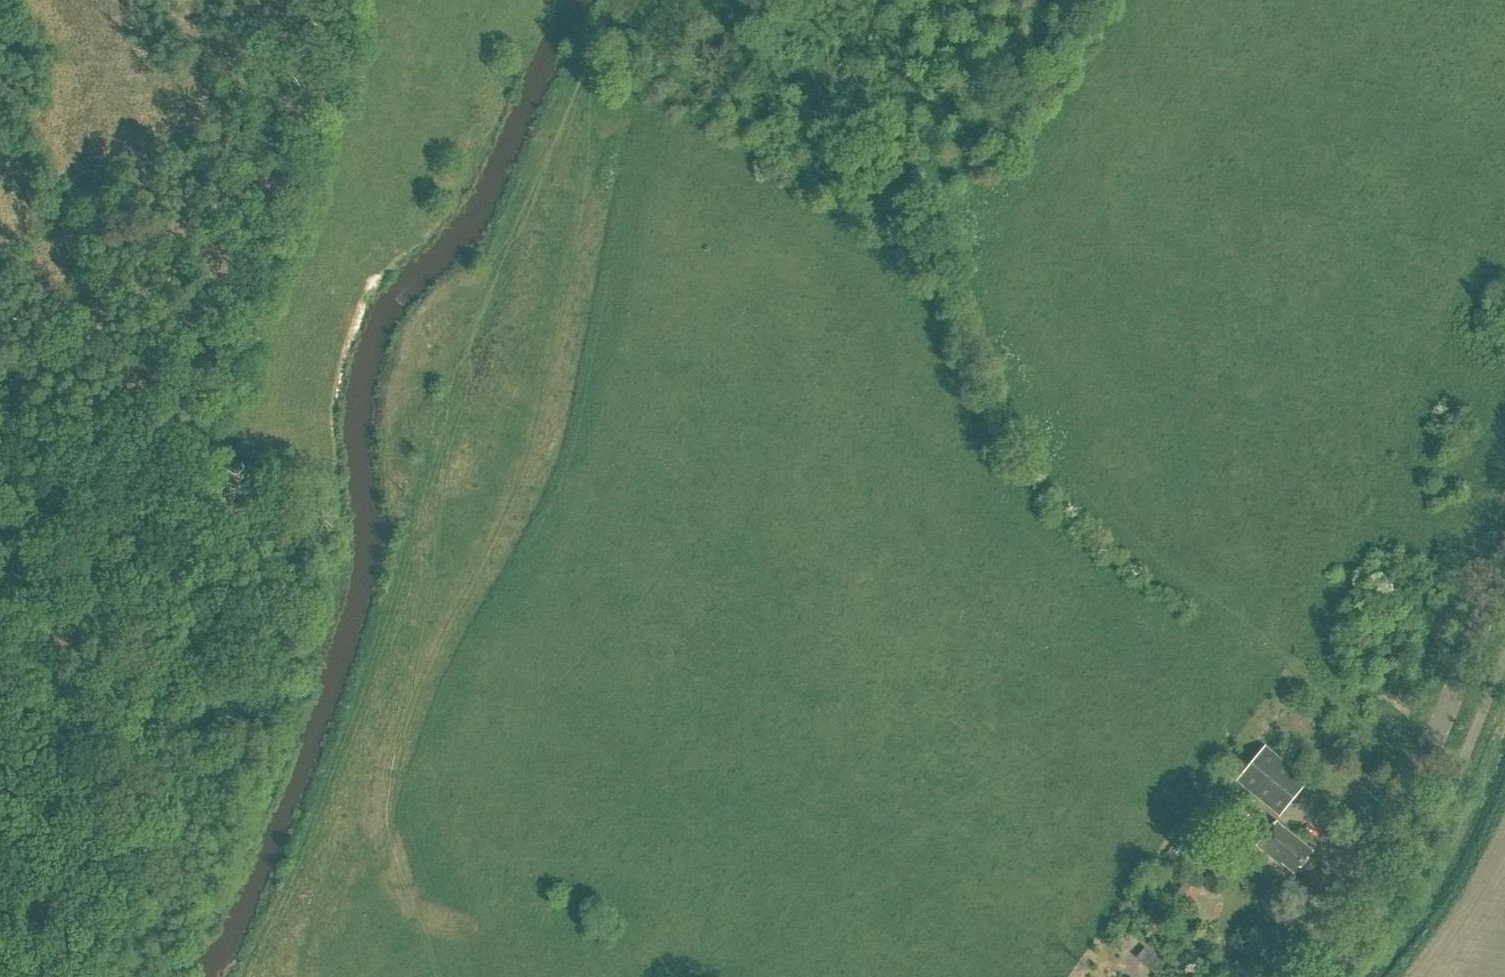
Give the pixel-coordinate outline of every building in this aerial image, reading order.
[(1282,816),(1308,783),(1266,749),(1239,782),(1282,816)] [(1295,876),(1313,854),(1276,824),(1258,846),(1295,876)]
